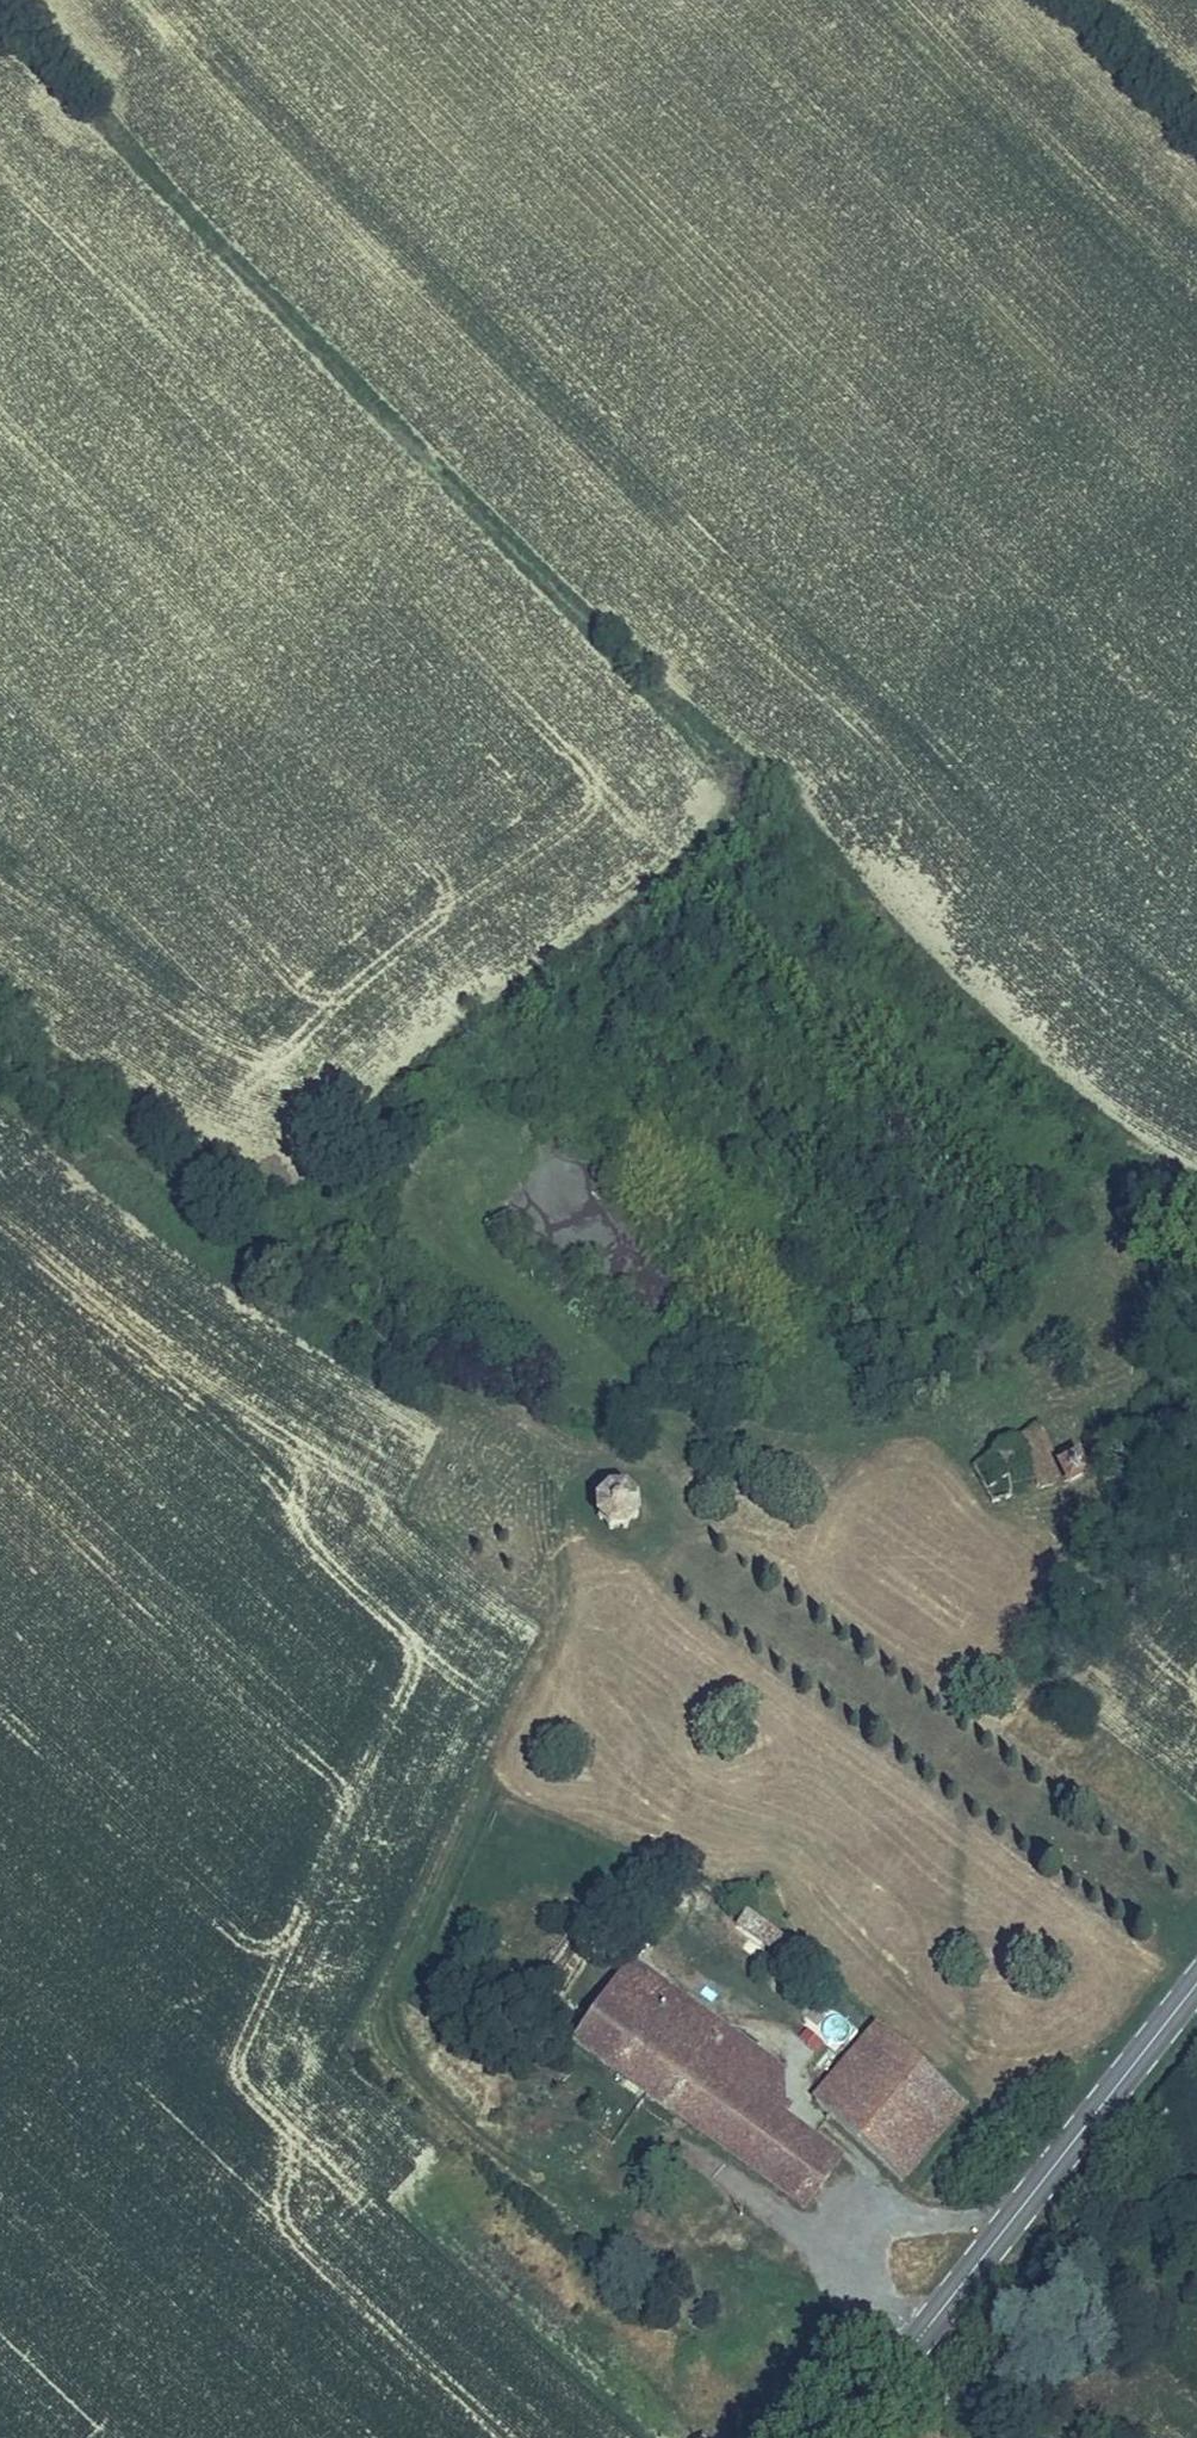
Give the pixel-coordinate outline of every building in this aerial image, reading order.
[(1054,1424),(985,1460),(1009,1506),(1091,1464),(1077,1438),(1065,1444),(1054,1424)] [(634,1485),(596,1488),(599,1524),(637,1521),(634,1485)] [(632,1964),(569,2049),(791,2207),(832,2154),(778,2114),(768,2056),(631,1959),(632,1964)] [(869,2024),(808,2098),(911,2181),(972,2107),(869,2024)]
